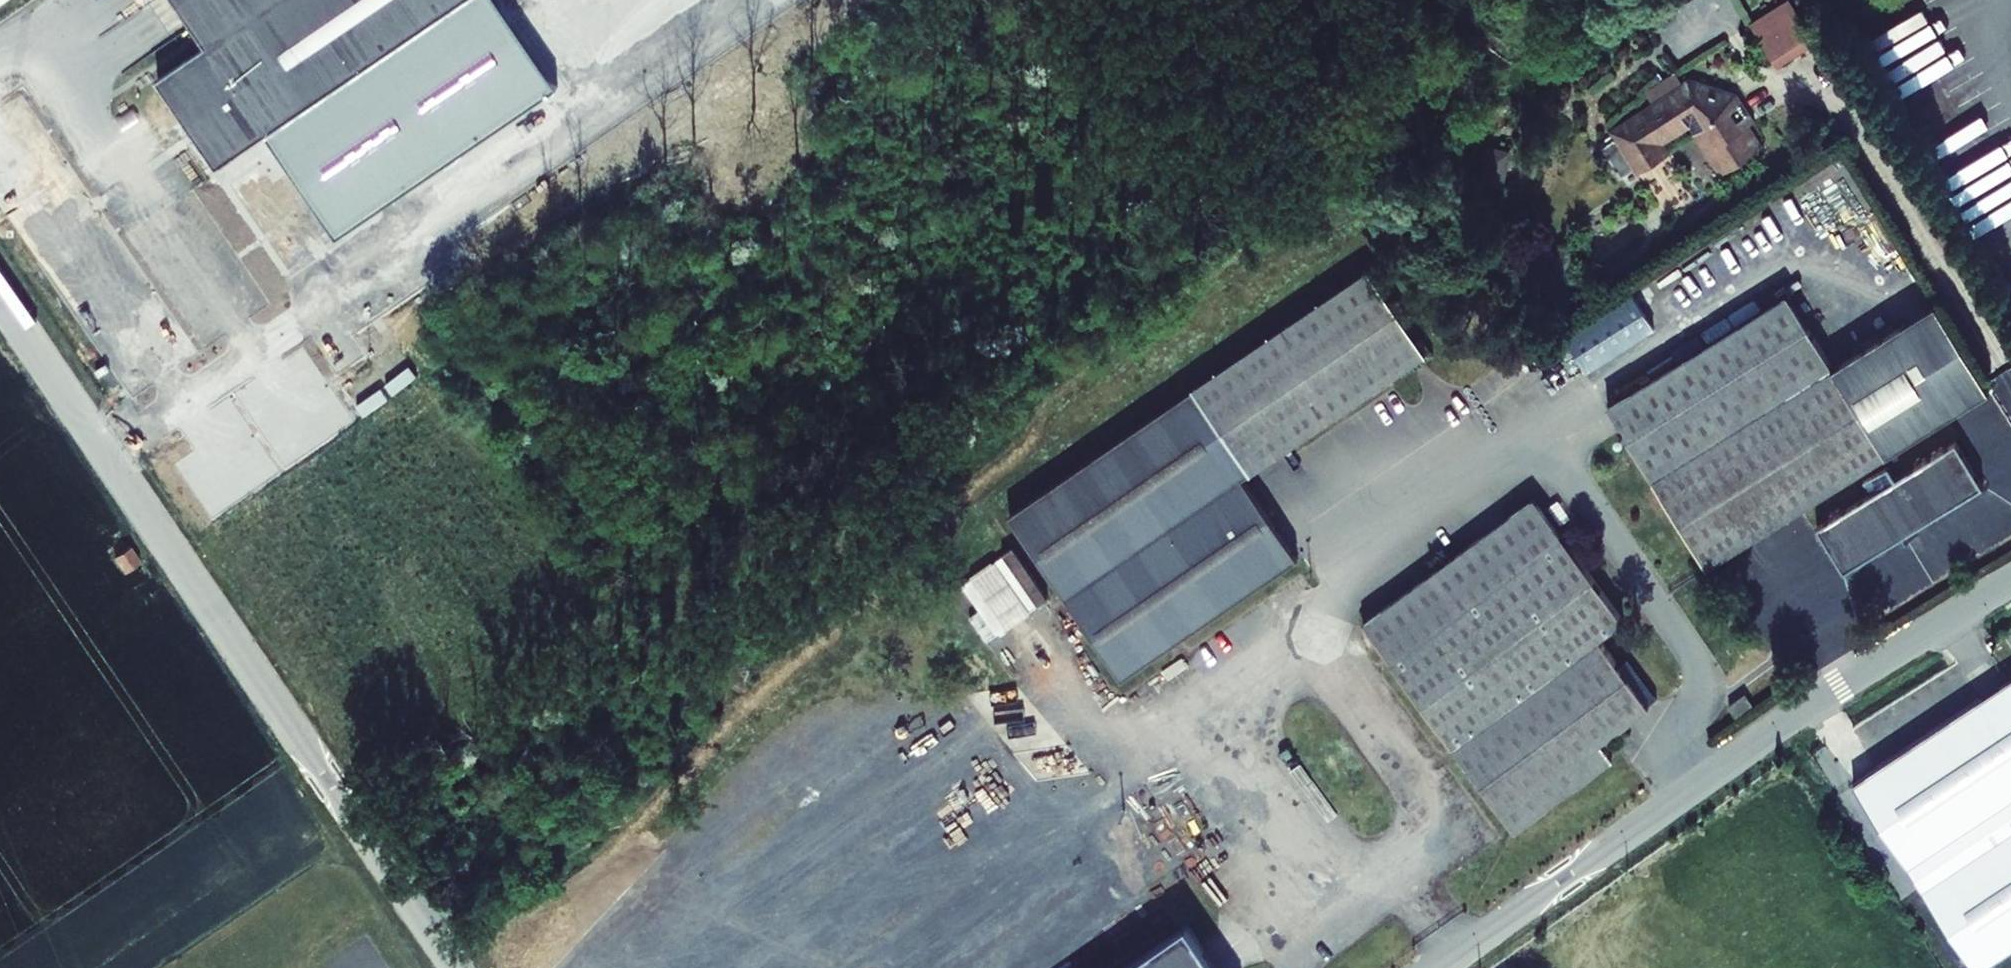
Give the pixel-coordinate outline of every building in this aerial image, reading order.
[(231,147),(453,0),(204,0),(221,25),(172,58),(231,147)] [(1826,3),(1824,0),(1769,0),(1764,3),(1780,30),(1826,3)] [(1747,155),(1788,130),(1775,108),(1781,104),(1763,74),(1713,62),(1649,101),(1674,142),(1661,150),(1664,154),(1697,133),(1691,125),(1718,109),(1747,155)] [(1636,109),(1661,150),(1674,142),(1649,101),(1636,109)] [(1541,153),(1488,140),(1478,183),(1505,189),(1508,179),(1533,185),(1541,153)] [(1416,344),(1365,270),(1009,518),(1122,680),(1298,558),(1242,478),(1397,370),(1400,375),(1431,354),(1422,341),(1416,344)] [(1844,352),(1798,278),(1616,389),(1715,550),(1998,378),(1945,291),(1844,352)] [(1986,474),(1958,427),(1899,464),(1891,451),(1866,467),(1874,480),(1820,513),(1849,559),(1897,529),(1900,534),(1922,521),(1919,515),(1986,474)] [(1634,613),(1550,488),(1376,607),(1520,818),(1618,750),(1607,733),(1658,700),(1656,697),(1665,691),(1638,651),(1629,656),(1610,630),(1634,613)] [(117,555),(126,568),(140,559),(131,546),(117,555)] [(1852,769),(1970,960),(2010,935),(2010,671),(1852,769)] [(1088,967),(1234,967),(1187,900),(1088,967)]
